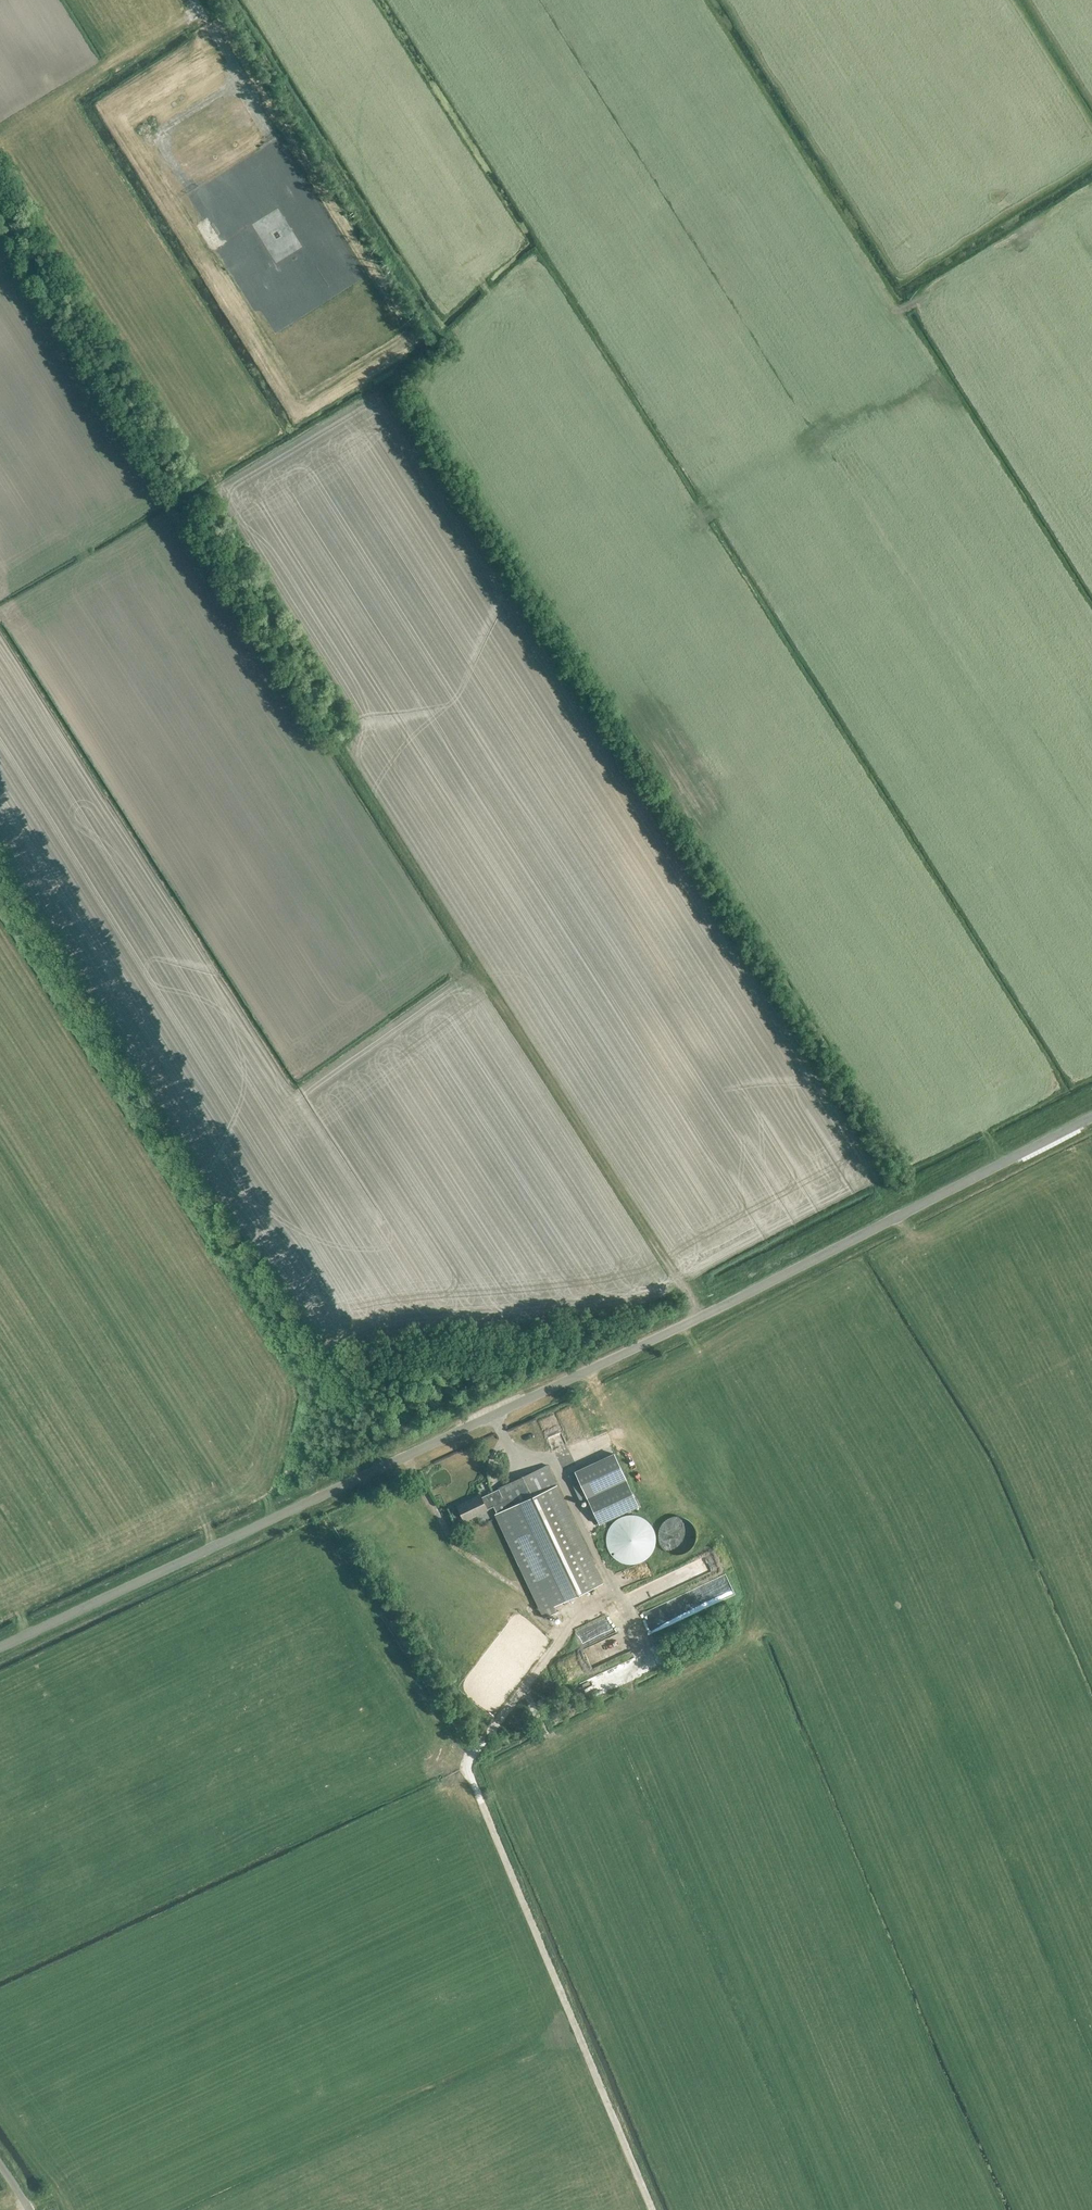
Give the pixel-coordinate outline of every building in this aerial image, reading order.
[(273,261),(299,247),(277,207),(251,222),(273,261)] [(723,1291),(722,1285),(715,1287),(716,1293),(723,1291)] [(638,1506),(614,1454),(575,1472),(599,1524),(638,1506)] [(457,1506),(452,1509),(451,1512),(453,1517),(457,1518),(462,1516),(464,1521),(494,1507),(497,1514),(494,1515),(543,1618),(556,1612),(553,1606),(603,1583),(547,1465),(499,1488),(499,1489),(482,1497),(480,1495),(457,1506)] [(445,1474),(434,1474),(434,1483),(445,1483),(445,1474)] [(607,1533),(606,1540),(607,1546),(609,1552),(613,1557),(618,1561),(624,1564),(631,1565),(637,1564),(643,1561),(648,1557),(652,1552),(655,1546),(656,1540),(655,1533),(652,1527),(648,1522),(643,1518),(637,1516),(631,1515),(624,1516),(618,1518),(613,1522),(609,1527),(607,1533)] [(672,1576),(675,1581),(685,1575),(683,1571),(672,1576)] [(659,1588),(671,1586),(670,1580),(657,1582),(659,1588)] [(589,1663),(620,1654),(614,1634),(577,1645),(582,1660),(588,1659),(589,1663)]
